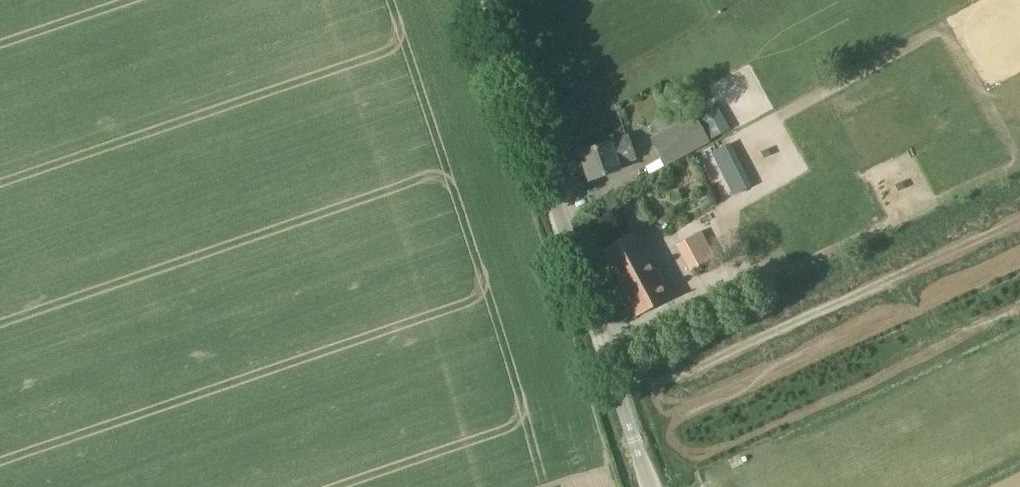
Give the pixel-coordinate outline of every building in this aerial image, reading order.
[(707,140),(694,115),(652,137),(665,163),(707,140)] [(627,137),(580,154),(589,181),(620,171),(617,165),(635,159),(627,137)] [(640,204),(619,216),(628,235),(649,222),(640,204)] [(698,232),(677,245),(693,273),(716,259),(699,232),(698,232)] [(632,234),(601,251),(637,317),(668,300),(632,234)]
